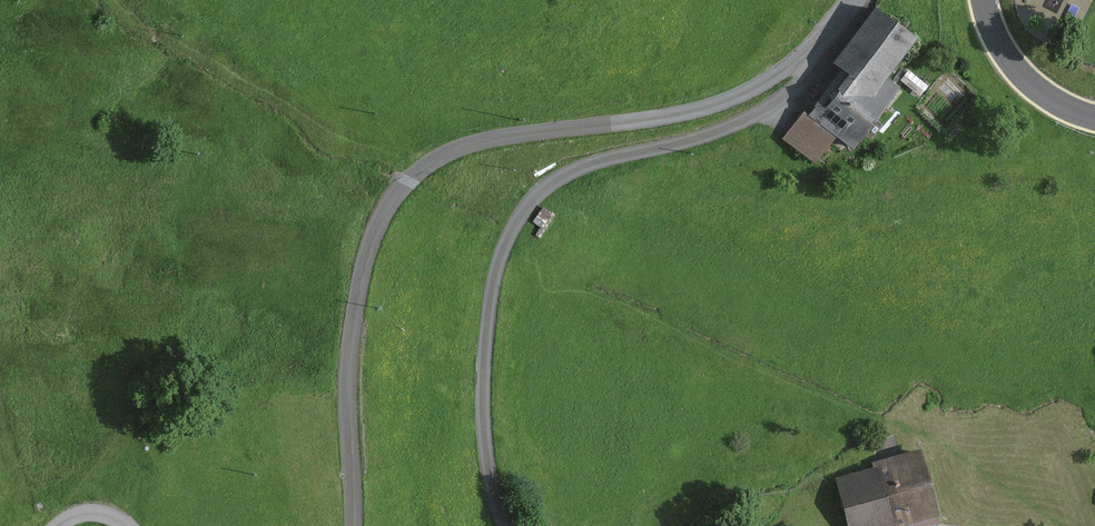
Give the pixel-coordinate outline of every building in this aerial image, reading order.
[(930,39),(888,9),(843,72),(884,102),(930,39)] [(831,476),(843,525),(935,525),(947,523),(929,452),(831,476)]
